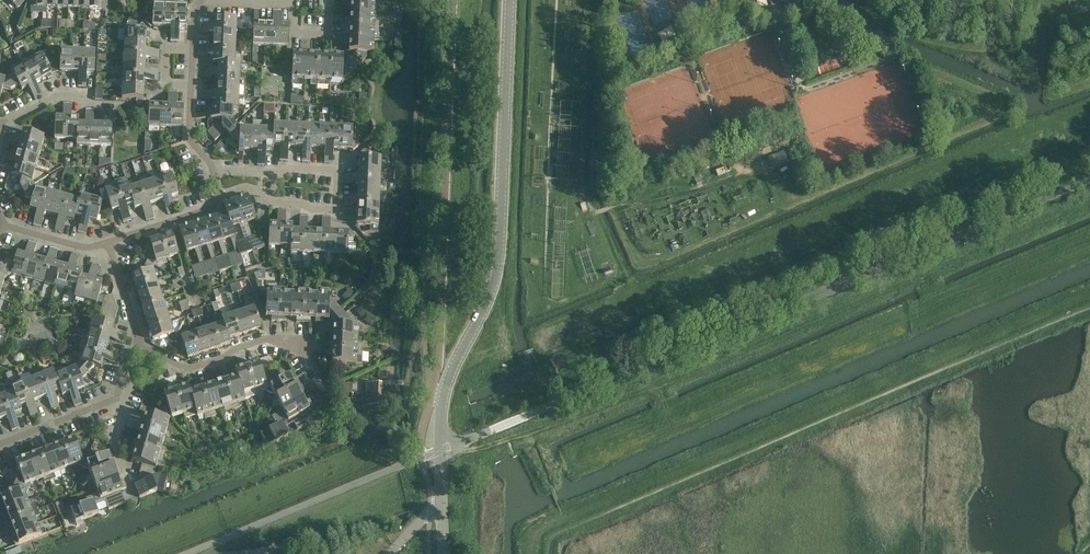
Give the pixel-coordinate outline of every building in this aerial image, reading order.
[(17,8),(23,2),(21,0),(10,0),(17,8)] [(47,8),(57,8),(58,0),(47,0),(47,8)] [(57,8),(68,9),(68,0),(58,0),(57,8)] [(68,9),(78,9),(79,0),(68,0),(68,9)] [(78,9),(89,10),(89,0),(79,0),(78,9)] [(89,10),(105,10),(105,0),(89,0),(89,10)] [(784,0),(788,11),(808,4),(807,0),(786,0),(784,0)] [(350,14),(375,15),(375,9),(380,10),(380,3),(347,2),(347,9),(350,9),(350,14)] [(164,27),(165,5),(153,4),(153,6),(148,5),(147,7),(147,15),(153,15),(153,19),(147,19),(143,23),(149,29),(152,26),(164,27)] [(175,42),(175,32),(175,27),(176,5),(165,5),(164,27),(171,27),(170,41),(175,42)] [(175,27),(175,32),(175,42),(179,42),(180,27),(186,28),(187,6),(176,5),(175,27)] [(254,10),(254,19),(254,24),(253,46),(264,46),(265,25),(258,24),(259,10),(254,10)] [(276,25),(277,20),(277,11),(273,11),(272,25),(265,25),(264,46),(275,47),(276,25)] [(277,11),(277,20),(276,25),(275,47),(287,47),(288,25),(281,25),(282,11),(277,11)] [(346,27),(379,28),(380,22),(374,22),(375,15),(350,14),(350,20),(346,20),(346,27)] [(200,28),(209,29),(214,29),(236,30),(236,19),(215,18),(214,25),(201,24),(200,28)] [(68,30),(68,21),(65,21),(59,21),(59,29),(68,30)] [(124,42),(146,43),(146,32),(149,29),(143,23),(139,26),(139,31),(137,31),(137,23),(130,22),(126,25),(126,31),(125,31),(124,42)] [(379,28),(346,27),(345,34),(349,34),(349,39),(345,39),(374,40),(374,34),(379,34),(379,28)] [(214,29),(209,29),(200,28),(200,33),(214,33),(214,40),(236,41),(236,30),(214,29)] [(374,40),(345,39),(345,46),(349,47),(349,52),(351,52),(347,56),(357,67),(371,53),(373,53),(374,40)] [(199,51),(208,51),(213,52),(235,53),(236,41),(214,40),(213,47),(200,47),(199,51)] [(17,52),(24,48),(21,42),(14,46),(17,52)] [(145,54),(151,55),(160,55),(160,51),(146,50),(146,43),(124,42),(124,53),(145,54)] [(53,63),(56,73),(60,72),(71,72),(72,51),(61,50),(60,63),(53,63)] [(82,87),(82,78),(83,73),(83,51),(72,51),(71,72),(78,73),(78,87),(82,87)] [(83,73),(82,78),(82,87),(86,87),(87,73),(94,73),(95,51),(83,51),(83,73)] [(213,52),(208,51),(199,51),(199,55),(213,56),(213,63),(240,64),(235,63),(235,53),(213,52)] [(293,51),(291,85),(298,85),(298,80),(304,80),(305,56),(300,55),(300,51),(293,51)] [(305,56),(304,80),(311,80),(310,86),(317,86),(318,52),(311,52),(311,56),(305,56)] [(318,52),(317,86),(329,86),(330,81),(329,81),(330,53),(330,57),(325,56),(325,53),(318,52)] [(160,55),(151,55),(145,54),(124,53),(123,65),(145,65),(145,59),(160,59),(160,55)] [(330,53),(329,81),(330,81),(342,82),(342,80),(357,67),(347,56),(343,60),(343,57),(338,57),(338,53),(330,53)] [(31,60),(41,79),(51,74),(56,73),(53,63),(47,66),(41,55),(31,60)] [(32,85),(34,89),(39,97),(42,95),(35,83),(41,79),(31,60),(21,66),(32,85)] [(203,74),(213,74),(218,74),(239,75),(240,64),(213,63),(218,64),(218,70),(204,70),(203,74)] [(372,64),(364,71),(367,75),(375,75),(379,72),(372,64)] [(144,77),(150,77),(159,77),(159,73),(145,73),(145,65),(123,65),(123,76),(144,77)] [(28,87),(31,91),(35,99),(39,97),(34,89),(32,85),(21,66),(11,71),(13,75),(9,77),(15,89),(19,86),(21,90),(28,87)] [(218,74),(213,74),(203,74),(203,78),(217,79),(217,85),(239,86),(239,75),(218,74)] [(159,77),(150,77),(144,77),(123,76),(122,87),(144,88),(144,81),(159,82),(159,77)] [(2,89),(10,91),(15,89),(9,77),(5,79),(0,78),(0,98),(2,89)] [(203,96),(212,96),(217,96),(238,97),(239,86),(217,85),(217,92),(203,92),(203,96)] [(144,88),(122,87),(122,98),(136,99),(136,104),(140,108),(146,102),(143,99),(144,88)] [(172,106),(172,101),(172,92),(168,92),(168,106),(160,106),(160,127),(171,128),(172,106)] [(172,92),(172,101),(172,106),(171,128),(182,128),(183,107),(176,106),(177,92),(172,92)] [(217,96),(212,96),(203,96),(203,100),(217,101),(216,107),(211,107),(238,109),(238,97),(217,96)] [(160,127),(160,106),(149,105),(146,102),(140,108),(144,112),(149,112),(148,127),(160,127)] [(67,118),(67,113),(68,104),(63,104),(63,118),(55,117),(54,139),(66,140),(67,118)] [(68,104),(67,113),(67,118),(66,140),(77,140),(77,145),(78,118),(71,118),(72,104),(68,104)] [(236,124),(235,123),(232,120),(233,109),(238,109),(211,107),(211,114),(196,114),(196,119),(206,119),(210,119),(222,119),(222,128),(226,133),(236,124)] [(88,146),(89,119),(90,110),(86,110),(85,124),(78,123),(78,118),(77,145),(88,146)] [(90,110),(89,119),(88,146),(99,146),(100,125),(93,124),(94,110),(90,110)] [(111,147),(112,120),(112,111),(108,111),(107,125),(100,125),(99,146),(111,147)] [(239,150),(239,155),(239,164),(243,164),(244,150),(250,150),(252,128),(240,128),(237,125),(236,124),(226,133),(231,138),(239,138),(239,150)] [(262,151),(262,156),(261,165),(265,165),(266,151),(273,151),(274,124),(273,129),(263,129),(262,151)] [(284,160),(284,151),(284,146),(285,125),(274,124),(273,151),(273,146),(280,146),(280,160),(284,160)] [(284,146),(284,151),(284,160),(288,161),(289,147),(295,147),(296,125),(285,125),(284,146)] [(306,161),(306,152),(307,147),(307,126),(296,125),(295,147),(302,147),(302,161),(306,161)] [(307,147),(306,152),(306,161),(310,162),(311,147),(318,148),(319,126),(307,126),(307,147)] [(328,162),(328,153),(329,148),(330,127),(319,126),(318,148),(325,148),(324,162),(328,162)] [(329,148),(328,153),(328,162),(332,162),(333,148),(340,149),(341,127),(330,127),(329,148)] [(341,127),(340,149),(351,149),(353,151),(359,145),(357,142),(352,142),(352,128),(341,127)] [(261,165),(262,156),(262,151),(263,129),(252,128),(250,150),(258,150),(257,165),(261,165)] [(6,139),(15,141),(20,142),(41,148),(44,137),(23,131),(21,139),(7,135),(6,139)] [(20,142),(15,141),(6,139),(5,143),(19,147),(17,153),(38,159),(41,148),(20,142)] [(364,150),(358,156),(359,157),(359,169),(380,170),(381,158),(376,158),(376,154),(369,154),(369,158),(366,158),(366,152),(364,150)] [(0,161),(9,163),(14,164),(35,170),(38,159),(17,153),(15,160),(1,156),(0,161)] [(154,161),(152,154),(145,156),(147,163),(154,161)] [(9,163),(0,161),(0,165),(13,168),(11,175),(22,178),(20,186),(22,191),(34,184),(32,181),(35,170),(14,164),(9,163)] [(130,172),(128,165),(122,167),(124,174),(130,172)] [(344,180),(353,180),(358,180),(380,181),(380,170),(359,169),(358,176),(344,175),(344,180)] [(167,199),(168,204),(171,213),(175,211),(171,198),(178,195),(171,175),(160,178),(167,199)] [(171,213),(168,204),(167,199),(160,178),(150,182),(156,202),(163,200),(167,214),(171,213)] [(358,180),(353,180),(344,180),(344,184),(358,184),(358,191),(379,192),(380,181),(358,180)] [(146,206),(147,211),(150,220),(154,218),(149,205),(156,202),(150,182),(139,185),(146,206)] [(141,207),(143,212),(146,221),(150,220),(147,211),(146,206),(139,185),(129,188),(127,183),(127,184),(135,209),(141,207)] [(37,226),(39,218),(41,212),(47,191),(36,188),(34,184),(22,191),(25,196),(33,198),(30,209),(37,211),(33,225),(37,226)] [(123,208),(124,213),(127,222),(131,220),(127,206),(133,204),(135,209),(127,184),(116,187),(123,208)] [(127,222),(124,213),(123,208),(116,187),(105,191),(112,211),(118,209),(123,223),(127,222)] [(41,212),(39,218),(37,226),(41,227),(45,213),(52,215),(57,194),(47,191),(41,212)] [(198,193),(201,201),(207,199),(204,191),(198,193)] [(343,202),(352,202),(357,202),(379,203),(379,192),(358,191),(357,198),(343,198),(343,202)] [(58,232),(61,224),(62,218),(68,197),(57,194),(52,215),(59,217),(55,231),(58,232)] [(62,218),(61,224),(58,232),(62,233),(66,219),(73,221),(80,195),(79,200),(68,197),(62,218)] [(82,233),(84,224),(85,219),(91,198),(80,195),(73,221),(75,216),(81,218),(77,232),(82,233)] [(264,247),(260,234),(252,237),(247,224),(248,221),(255,219),(248,196),(235,200),(252,251),(264,247)] [(84,224),(82,233),(86,234),(88,226),(90,220),(96,222),(98,216),(100,211),(103,201),(91,198),(85,219),(84,224)] [(240,255),(252,251),(235,200),(223,204),(226,213),(227,213),(240,255)] [(357,202),(352,202),(343,202),(343,206),(357,206),(357,213),(379,214),(379,203),(357,202)] [(281,225),(281,219),(282,211),(277,211),(277,224),(270,224),(269,246),(280,246),(281,225)] [(285,225),(286,220),(286,211),(282,211),(281,219),(281,225),(280,246),(291,247),(291,252),(292,225),(285,225)] [(243,264),(240,255),(227,213),(226,213),(215,217),(231,268),(243,264)] [(356,225),(355,226),(361,233),(365,233),(365,234),(377,234),(378,234),(378,233),(378,226),(379,214),(357,213),(356,225)] [(220,272),(231,268),(215,217),(203,221),(220,272)] [(303,231),(303,225),(304,217),(300,217),(299,230),(292,230),(292,225),(291,252),(302,252),(303,231)] [(304,217),(303,225),(303,231),(302,252),(313,253),(314,231),(308,231),(308,217),(304,217)] [(325,232),(325,226),(326,218),(321,217),(321,231),(314,231),(313,253),(325,253),(325,232)] [(326,218),(325,226),(325,232),(325,253),(336,254),(337,232),(330,232),(330,218),(326,218)] [(203,221),(191,225),(208,276),(220,272),(203,221)] [(208,276),(191,225),(179,229),(186,252),(193,250),(195,251),(199,264),(191,267),(195,280),(208,276)] [(337,232),(336,254),(352,254),(353,240),(356,237),(350,231),(348,232),(337,232)] [(160,238),(167,258),(178,255),(171,234),(160,238)] [(167,258),(160,238),(149,241),(154,255),(149,257),(146,261),(154,265),(156,262),(167,258)] [(23,277),(30,252),(32,243),(28,242),(25,255),(17,253),(17,255),(11,253),(9,255),(7,262),(6,262),(1,265),(8,276),(11,274),(23,277)] [(32,243),(30,252),(23,277),(33,280),(39,259),(33,257),(36,244),(32,243)] [(50,262),(51,258),(54,249),(50,248),(46,261),(39,259),(33,280),(44,283),(50,262)] [(54,249),(51,258),(50,262),(44,283),(55,286),(61,265),(54,264),(58,250),(54,249)] [(71,268),(73,264),(75,255),(71,254),(67,267),(61,265),(55,286),(66,289),(71,268)] [(75,255),(73,264),(71,268),(66,289),(76,292),(75,297),(82,271),(76,270),(79,256),(75,255)] [(135,287),(156,280),(152,269),(154,265),(146,261),(144,266),(146,271),(132,276),(135,287)] [(92,279),(93,274),(95,266),(91,265),(88,278),(81,276),(83,271),(82,271),(75,297),(86,300),(92,279)] [(95,266),(93,274),(92,279),(86,300),(97,304),(97,302),(99,296),(103,283),(96,281),(99,267),(95,266)] [(135,287),(139,297),(160,291),(156,280),(135,287)] [(234,285),(237,292),(241,291),(241,289),(243,288),(242,284),(239,285),(239,283),(234,285)] [(271,321),(278,321),(280,288),(273,287),(273,293),(267,292),(265,317),(271,317),(271,321)] [(291,318),(292,293),(286,293),(286,288),(280,288),(278,321),(285,322),(286,318),(291,318)] [(303,322),(304,289),(298,288),(298,294),(292,293),(291,318),(296,318),(296,322),(303,322)] [(316,323),(317,294),(310,294),(311,289),(304,289),(303,322),(310,323),(310,319),(315,319),(315,323),(316,323)] [(139,297),(142,308),(163,301),(160,291),(139,297)] [(317,294),(316,323),(323,323),(323,319),(329,319),(329,317),(333,321),(343,311),(341,309),(330,297),(330,295),(317,294)] [(113,325),(118,308),(116,307),(112,295),(105,297),(99,296),(97,302),(103,304),(98,320),(113,325)] [(142,308),(146,319),(166,312),(163,301),(142,308)] [(261,328),(254,308),(243,311),(250,332),(261,328)] [(243,311),(232,315),(239,335),(250,332),(243,311)] [(329,338),(357,339),(358,326),(356,326),(345,313),(343,311),(333,321),(336,325),(334,325),(333,331),(330,330),(329,338)] [(146,319),(149,329),(170,323),(166,312),(146,319)] [(232,315),(222,318),(230,344),(229,339),(239,335),(232,315)] [(220,347),(230,344),(222,318),(221,318),(223,323),(213,327),(220,347)] [(110,336),(116,337),(124,340),(125,336),(111,332),(113,325),(98,320),(92,319),(89,330),(110,336)] [(173,343),(177,335),(173,334),(170,323),(149,329),(153,340),(167,336),(168,341),(173,343)] [(213,327),(202,330),(209,351),(220,347),(213,327)] [(124,340),(116,337),(110,336),(89,330),(86,341),(107,347),(109,340),(123,344),(124,340)] [(202,330),(192,334),(198,354),(209,351),(202,330)] [(198,354),(192,334),(181,337),(177,335),(173,343),(178,346),(183,344),(187,358),(198,354)] [(329,350),(362,351),(362,345),(357,345),(357,339),(329,338),(333,338),(333,343),(329,343),(329,350)] [(104,357),(110,359),(118,361),(119,357),(105,353),(107,347),(86,341),(83,351),(104,357)] [(362,351),(329,350),(328,357),(332,357),(332,363),(362,364),(362,351)] [(118,361),(110,359),(104,357),(83,351),(80,362),(78,365),(88,374),(94,366),(101,368),(103,361),(117,365),(118,361)] [(253,361),(246,364),(256,396),(255,391),(259,389),(266,392),(273,375),(268,373),(263,375),(259,363),(254,365),(253,361)] [(235,371),(245,401),(243,394),(249,393),(250,398),(256,396),(246,364),(239,366),(240,370),(235,371)] [(73,392),(75,397),(79,405),(83,404),(77,390),(84,388),(81,381),(88,374),(78,365),(76,367),(65,371),(73,392)] [(50,395),(52,400),(56,409),(59,407),(54,394),(60,391),(62,396),(63,396),(53,371),(42,375),(50,395)] [(79,405),(75,397),(73,392),(65,371),(55,375),(53,371),(63,396),(69,393),(74,407),(79,405)] [(245,401),(235,371),(237,378),(232,379),(231,375),(224,378),(235,410),(240,408),(239,403),(245,401)] [(56,409),(52,400),(50,395),(42,375),(32,379),(40,399),(46,396),(52,410),(56,409)] [(301,385),(297,379),(294,381),(291,376),(281,381),(278,377),(273,375),(266,392),(273,395),(276,399),(271,401),(301,385)] [(235,410),(224,378),(217,380),(218,384),(213,385),(221,408),(227,407),(229,412),(235,410)] [(29,403),(31,409),(34,416),(38,415),(33,402),(40,399),(32,379),(21,383),(29,403)] [(34,416),(31,409),(29,403),(21,383),(11,387),(21,412),(19,407),(25,405),(31,418),(34,416)] [(221,408),(213,385),(208,387),(207,383),(200,385),(211,417),(217,415),(215,410),(221,408)] [(349,394),(351,394),(351,399),(353,400),(353,394),(352,394),(353,385),(338,384),(337,394),(342,394),(342,399),(349,399),(349,394)] [(365,406),(382,407),(383,385),(366,384),(365,406)] [(197,416),(188,387),(183,388),(181,385),(175,387),(185,419),(197,415),(197,416)] [(211,417),(200,385),(193,388),(195,391),(190,393),(188,387),(197,416),(203,414),(205,419),(211,417)] [(282,410),(303,398),(301,393),(304,391),(301,385),(271,401),(274,407),(279,404),(282,410)] [(11,416),(13,421),(16,429),(20,428),(15,415),(21,412),(11,387),(13,392),(3,396),(11,416)] [(185,419),(175,387),(168,389),(169,393),(163,395),(166,404),(161,410),(170,419),(171,418),(183,414),(185,419)] [(13,421),(11,416),(3,396),(0,397),(0,420),(7,418),(12,431),(16,429),(13,421)] [(303,398),(282,410),(285,415),(280,418),(283,423),(307,410),(313,407),(309,401),(306,402),(303,398)] [(139,424),(171,433),(166,432),(170,420),(170,419),(161,410),(155,415),(146,413),(144,418),(141,417),(139,424)] [(283,423),(260,436),(267,447),(288,435),(284,428),(292,423),(294,424),(298,430),(313,421),(307,410),(283,423)] [(171,433),(139,424),(137,431),(141,432),(139,437),(163,444),(164,438),(169,439),(171,433)] [(163,444),(139,437),(138,442),(134,441),(132,448),(164,457),(166,451),(161,450),(163,444)] [(83,468),(90,451),(84,448),(79,451),(74,440),(69,442),(68,438),(61,441),(73,472),(74,472),(72,467),(76,465),(83,468)] [(73,472),(61,441),(54,443),(56,447),(51,449),(60,472),(65,469),(67,474),(73,472)] [(38,450),(50,481),(56,479),(54,474),(60,472),(51,449),(46,451),(44,447),(38,450)] [(132,462),(140,464),(142,464),(156,468),(158,462),(163,463),(164,457),(132,448),(130,455),(134,456),(132,462)] [(28,458),(36,481),(42,479),(44,483),(50,481),(38,450),(31,452),(32,456),(28,458)] [(98,459),(96,454),(90,451),(83,468),(89,471),(91,475),(86,477),(86,478),(117,465),(115,459),(111,460),(109,455),(98,459)] [(36,481),(28,458),(23,460),(21,456),(14,459),(20,474),(14,476),(12,482),(29,489),(31,483),(36,481)] [(142,464),(140,470),(152,474),(154,473),(156,468),(142,464)] [(95,487),(118,479),(116,474),(120,472),(117,465),(86,478),(88,484),(93,482),(95,487)] [(156,477),(154,473),(152,474),(140,470),(138,477),(143,479),(144,481),(156,477)] [(135,485),(139,497),(157,491),(169,494),(173,481),(156,477),(144,481),(135,485)] [(118,479),(95,487),(98,493),(93,495),(95,501),(120,491),(127,489),(124,482),(120,483),(118,479)] [(28,501),(26,496),(29,489),(12,482),(9,488),(11,493),(0,497),(0,506),(3,505),(5,509),(28,501)] [(106,503),(108,510),(125,503),(120,491),(95,501),(70,510),(77,526),(82,524),(81,520),(98,514),(95,505),(104,502),(106,503)] [(28,501),(5,509),(7,514),(3,516),(6,523),(37,510),(35,504),(30,506),(28,501)] [(14,533),(37,524),(34,518),(39,516),(37,510),(6,523),(8,529),(12,528),(14,533)] [(37,524),(14,533),(16,538),(12,539),(15,546),(46,534),(44,528),(39,530),(37,524)]
